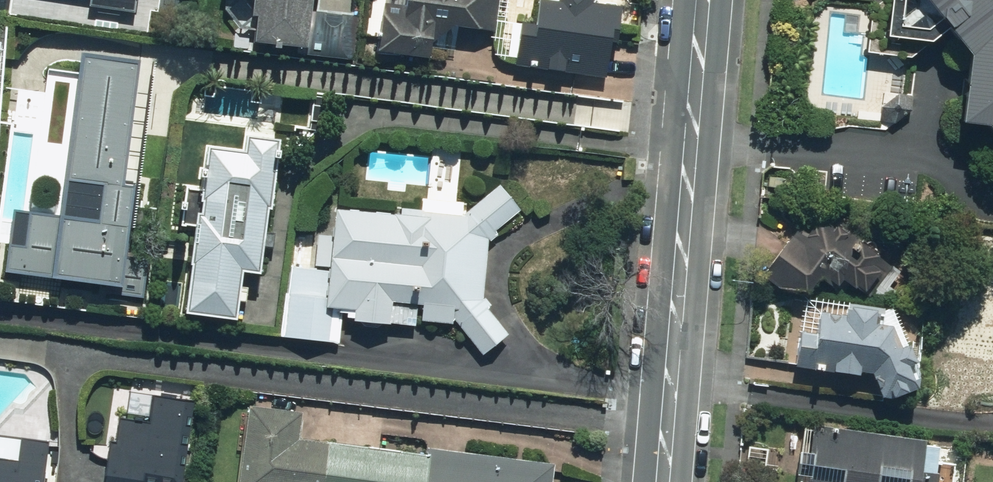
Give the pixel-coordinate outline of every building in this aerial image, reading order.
[(325,0),(260,0),(259,13),(266,14),(263,46),(299,50),(298,56),(360,62),(364,14),(324,11),(325,0)] [(441,58),(443,36),(461,23),(503,26),(505,0),(411,0),(411,2),(382,0),(378,54),(441,58)] [(624,0),(544,0),(542,21),(530,20),(529,35),(545,37),(546,24),(630,31),(632,17),(624,0)] [(971,50),(968,125),(992,125),(992,0),(935,0),(971,50)] [(64,214),(17,208),(9,268),(133,283),(161,60),(85,50),(64,214)] [(215,163),(203,162),(193,311),(251,315),(253,273),(273,274),(277,207),(288,207),(292,136),(256,133),(256,146),(216,144),(215,163)] [(505,182),(475,212),(468,212),(469,200),(428,198),(427,210),(347,203),(345,229),(319,227),(316,265),(292,264),(286,337),(346,342),(347,308),(360,311),(359,320),(426,326),(426,319),(463,321),(492,353),(514,334),(492,300),(496,240),(528,206),(505,182)] [(799,231),(767,269),(766,279),(886,293),(893,224),(836,218),(809,238),(799,231)] [(921,346),(897,306),(821,297),(820,329),(801,330),(796,365),(877,374),(889,393),(929,382),(928,346),(921,346)] [(152,481),(153,481),(187,481),(190,456),(198,456),(205,395),(158,390),(155,411),(130,408),(127,435),(115,433),(110,481),(152,481)] [(315,411),(258,402),(245,481),(562,481),(566,461),(312,432),(315,411)] [(963,461),(950,459),(952,444),(815,426),(808,481),(961,481),(963,461)] [(60,437),(30,435),(28,459),(13,457),(11,481),(56,481),(60,437)]
